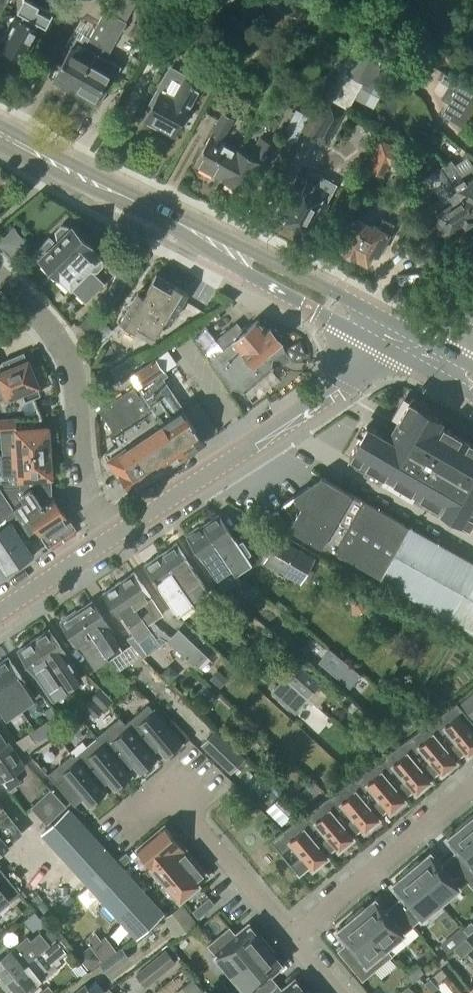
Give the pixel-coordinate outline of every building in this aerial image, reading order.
[(47,27),(51,18),(36,9),(38,6),(26,0),(1,49),(22,61),(30,45),(33,46),(41,29),(36,27),(38,23),(47,27)] [(56,63),(49,77),(54,80),(52,83),(65,90),(67,87),(75,91),(122,4),(123,5),(126,0),(111,0),(87,43),(72,35),(65,47),(69,50),(61,65),(56,63)] [(75,91),(82,95),(80,99),(93,105),(95,102),(100,105),(108,92),(105,90),(104,89),(109,79),(113,82),(121,67),(106,59),(127,22),(126,22),(136,3),(132,0),(126,0),(123,5),(122,4),(75,91)] [(230,11),(221,26),(242,38),(251,22),(230,11)] [(368,83),(389,43),(360,28),(327,89),(337,95),(349,73),(363,80),(368,83)] [(146,120),(174,136),(200,89),(192,84),(195,78),(171,65),(149,104),(154,107),(146,120)] [(351,102),(363,80),(349,73),(337,95),(351,102)] [(462,83),(443,115),(463,127),(472,110),(472,90),(462,83)] [(327,145),(345,113),(330,105),(333,101),(321,94),(302,131),(327,145)] [(294,144),(308,116),(295,109),(281,137),(294,144)] [(223,181),(240,150),(222,140),(233,120),(222,114),(194,165),(223,181)] [(380,140),(372,156),(418,177),(425,161),(380,140)] [(248,194),(274,147),(263,141),(254,158),(240,150),(223,181),(248,194)] [(452,160),(443,167),(472,211),(472,168),(462,175),(452,160)] [(443,167),(436,171),(450,194),(449,195),(454,202),(446,207),(443,202),(439,201),(432,206),(431,210),(434,215),(433,216),(448,238),(466,226),(466,227),(472,222),(472,211),(443,167)] [(328,203),(333,194),(300,177),(279,217),(288,222),(287,225),(300,232),(302,229),(311,234),(327,203),(328,203)] [(372,228),(357,219),(341,250),(343,257),(349,260),(356,259),(367,265),(373,255),(378,258),(390,235),(389,235),(394,226),(383,220),(378,228),(373,226),(372,228)] [(101,258),(72,228),(70,230),(68,228),(61,226),(55,232),(57,239),(59,241),(56,244),(49,238),(34,253),(86,304),(104,285),(92,272),(97,272),(102,267),(102,261),(100,259),(101,258)] [(124,288),(128,280),(117,273),(112,281),(124,288)] [(171,323),(188,293),(156,275),(144,296),(155,303),(150,311),(165,320),(171,323)] [(153,341),(165,320),(150,311),(155,303),(144,296),(138,293),(121,323),(153,341)] [(284,353),(284,348),(280,343),(281,342),(281,336),(275,329),(269,328),(267,331),(257,319),(244,331),(237,322),(216,340),(204,324),(190,334),(210,361),(229,390),(232,388),(241,391),(243,393),(244,393),(243,391),(271,368),(272,369),(273,368),(271,366),(272,361),(273,358),(277,358),(284,353)] [(99,345),(113,331),(105,323),(91,337),(99,345)] [(7,397),(7,399),(23,392),(27,400),(40,395),(36,387),(38,386),(29,361),(28,362),(25,353),(3,362),(6,371),(0,373),(0,400),(7,397)] [(117,379),(134,369),(128,359),(111,369),(117,379)] [(184,456),(205,442),(162,378),(167,375),(156,359),(134,373),(143,386),(139,389),(144,397),(184,456)] [(141,399),(133,388),(109,404),(113,410),(123,425),(119,427),(125,436),(131,445),(152,477),(184,456),(144,397),(141,399)] [(440,511),(469,528),(472,521),(472,443),(441,425),(444,420),(409,400),(388,437),(368,425),(350,457),(441,510),(440,511)] [(115,442),(125,436),(119,427),(123,425),(113,410),(104,416),(114,432),(110,434),(115,442)] [(16,430),(15,419),(0,420),(0,432),(2,432),(2,431),(16,430)] [(2,432),(4,455),(5,455),(13,454),(13,456),(49,454),(48,428),(16,430),(2,431),(2,432)] [(125,449),(121,443),(106,454),(128,487),(135,489),(152,477),(131,445),(125,449)] [(49,454),(13,456),(13,454),(5,455),(4,455),(0,455),(0,481),(19,479),(19,480),(51,478),(49,454)] [(311,471),(311,472),(321,477),(283,503),(294,519),(289,527),(321,545),(380,578),(379,579),(472,632),(472,563),(311,471)] [(52,498),(52,488),(2,489),(19,516),(30,532),(36,528),(49,546),(75,529),(62,510),(64,507),(65,503),(62,499),(59,498),(55,499),(54,498),(52,498)] [(34,555),(11,521),(19,516),(2,489),(0,489),(0,577),(6,573),(6,574),(34,555)] [(234,540),(218,515),(202,527),(230,570),(235,574),(256,561),(240,536),(234,540)] [(230,570),(202,527),(187,536),(203,562),(206,560),(222,584),(223,585),(225,585),(228,586),(230,585),(232,585),(234,584),(239,580),(235,574),(230,570)] [(300,583),(314,558),(279,538),(265,562),(300,583)] [(194,605),(194,604),(192,601),(207,591),(176,544),(159,554),(193,604),(194,605)] [(178,615),(194,605),(193,604),(159,554),(144,565),(178,615)] [(171,637),(158,627),(154,621),(162,615),(151,598),(151,597),(134,572),(118,583),(156,639),(160,637),(164,641),(165,640),(167,642),(196,669),(208,657),(179,629),(171,637)] [(156,639),(118,583),(103,593),(120,618),(123,616),(129,625),(132,624),(137,632),(126,639),(143,658),(153,651),(152,650),(164,641),(160,637),(156,639)] [(110,660),(123,652),(107,627),(109,626),(92,601),(76,611),(84,623),(110,660)] [(110,660),(84,623),(76,611),(60,622),(77,647),(79,646),(95,670),(110,660)] [(66,689),(77,682),(73,675),(76,673),(64,656),(66,655),(49,630),(34,640),(66,689)] [(66,689),(34,640),(18,651),(35,676),(35,675),(52,700),(66,690),(66,689)] [(330,648),(319,662),(351,689),(362,675),(330,648)] [(8,658),(0,663),(0,679),(21,709),(36,699),(8,658)] [(297,662),(283,679),(307,700),(321,684),(297,662)] [(228,680),(219,672),(212,680),(220,688),(228,680)] [(0,679),(0,712),(6,720),(21,709),(0,679)] [(295,714),(307,700),(283,679),(270,693),(295,714)] [(86,710),(94,719),(113,700),(112,699),(98,685),(89,694),(95,701),(86,710)] [(461,700),(472,716),(472,691),(461,700)] [(229,708),(233,704),(222,694),(223,702),(229,708)] [(459,758),(463,755),(465,758),(472,751),(472,722),(456,702),(429,722),(441,735),(448,729),(458,740),(450,747),(459,758)] [(88,715),(81,705),(71,713),(78,722),(88,715)] [(147,705),(124,724),(151,756),(161,747),(167,755),(171,752),(172,753),(179,748),(178,746),(180,744),(147,705)] [(50,706),(44,711),(50,719),(56,715),(50,706)] [(48,721),(55,731),(62,726),(55,716),(48,721)] [(151,756),(124,724),(119,717),(96,736),(97,738),(126,772),(136,764),(142,771),(146,768),(147,769),(154,764),(153,762),(155,761),(151,756)] [(48,721),(42,725),(48,735),(55,731),(48,721)] [(459,758),(450,747),(441,735),(429,722),(404,741),(415,754),(423,748),(432,759),(424,766),(433,777),(437,774),(439,777),(460,759),(459,758)] [(35,729),(42,739),(48,735),(42,725),(35,729)] [(35,744),(42,739),(35,729),(29,734),(35,744)] [(245,758),(216,731),(202,745),(231,773),(245,758)] [(0,734),(0,779),(8,791),(20,783),(14,775),(25,767),(9,743),(7,745),(0,734)] [(74,757),(100,789),(111,780),(117,788),(121,784),(122,786),(129,780),(127,779),(130,777),(126,772),(97,738),(74,757)] [(433,777),(424,766),(415,754),(404,741),(378,760),(389,774),(397,767),(406,779),(398,785),(408,796),(411,793),(413,796),(434,778),(433,777)] [(104,793),(100,789),(74,757),(71,754),(48,773),(75,805),(85,797),(91,804),(95,801),(97,802),(103,797),(102,795),(104,793)] [(398,785),(389,774),(378,760),(352,779),(382,815),(385,812),(387,815),(409,797),(408,796),(398,785)] [(327,798),(356,834),(359,831),(362,834),(383,816),(382,815),(352,779),(327,798)] [(312,783),(298,799),(307,807),(321,792),(312,783)] [(51,790),(31,808),(47,825),(66,807),(51,790)] [(282,797),(267,812),(281,827),(297,811),(282,797)] [(327,798),(301,818),(330,853),(334,850),(336,853),(357,836),(356,834),(327,798)] [(23,833),(0,801),(0,835),(8,846),(23,833)] [(69,809),(42,834),(137,938),(164,913),(69,809)] [(465,820),(472,830),(472,813),(465,820)] [(330,853),(301,818),(270,841),(280,854),(289,847),(298,858),(290,865),(297,873),(300,876),(308,869),(310,872),(331,855),(330,853)] [(448,839),(449,840),(450,839),(459,850),(450,858),(472,886),(472,830),(465,820),(456,828),(458,831),(448,839)] [(165,826),(137,849),(151,866),(179,843),(165,826)] [(8,846),(0,835),(0,853),(8,846)] [(179,843),(151,866),(165,883),(193,860),(179,843)] [(126,853),(117,861),(123,867),(132,859),(126,853)] [(410,866),(440,902),(467,880),(472,887),(472,886),(450,858),(440,866),(431,855),(432,854),(432,853),(421,862),(419,859),(410,866)] [(193,860),(165,883),(180,900),(207,877),(193,860)] [(403,877),(393,885),(394,886),(395,886),(404,896),(395,904),(412,925),(440,902),(410,866),(401,874),(403,877)] [(6,901),(5,900),(17,890),(4,875),(0,878),(0,906),(6,901)] [(209,898),(192,912),(198,919),(215,905),(209,898)] [(364,905),(354,912),(391,956),(392,956),(385,948),(412,925),(395,904),(385,912),(376,901),(377,900),(376,899),(366,908),(364,905)] [(177,939),(197,923),(196,922),(190,914),(183,904),(162,920),(177,939)] [(348,923),(338,932),(338,933),(340,932),(349,943),(339,951),(363,980),(391,956),(354,912),(345,920),(348,923)] [(472,923),(464,929),(469,935),(472,932),(472,924),(472,923)] [(230,928),(209,946),(232,974),(268,943),(261,934),(258,937),(249,927),(248,928),(249,929),(238,938),(230,928)] [(455,934),(462,941),(466,938),(468,936),(461,928),(455,934)] [(50,946),(40,933),(18,952),(14,947),(0,959),(0,981),(3,985),(50,946)] [(116,951),(106,938),(93,948),(103,961),(116,951)] [(467,952),(472,947),(466,938),(462,941),(460,943),(467,952)] [(3,985),(10,992),(27,992),(42,981),(38,976),(67,952),(57,940),(50,946),(3,985)] [(248,992),(265,992),(276,984),(268,974),(279,965),(280,966),(281,965),(273,955),(276,953),(268,943),(232,974),(248,992)] [(461,958),(467,952),(460,943),(453,949),(461,958)] [(90,971),(103,961),(93,948),(80,958),(90,971)] [(109,972),(128,957),(121,949),(101,963),(109,972)] [(175,962),(165,950),(136,974),(146,986),(175,962)] [(188,992),(203,992),(204,992),(193,978),(183,986),(188,992)] [(438,988),(430,978),(424,983),(432,992),(438,988)] [(105,991),(96,980),(87,987),(86,986),(77,992),(103,992),(105,991)] [(307,990),(304,992),(295,982),(294,983),(295,984),(284,992),(276,984),(265,992),(310,992),(307,990)]
